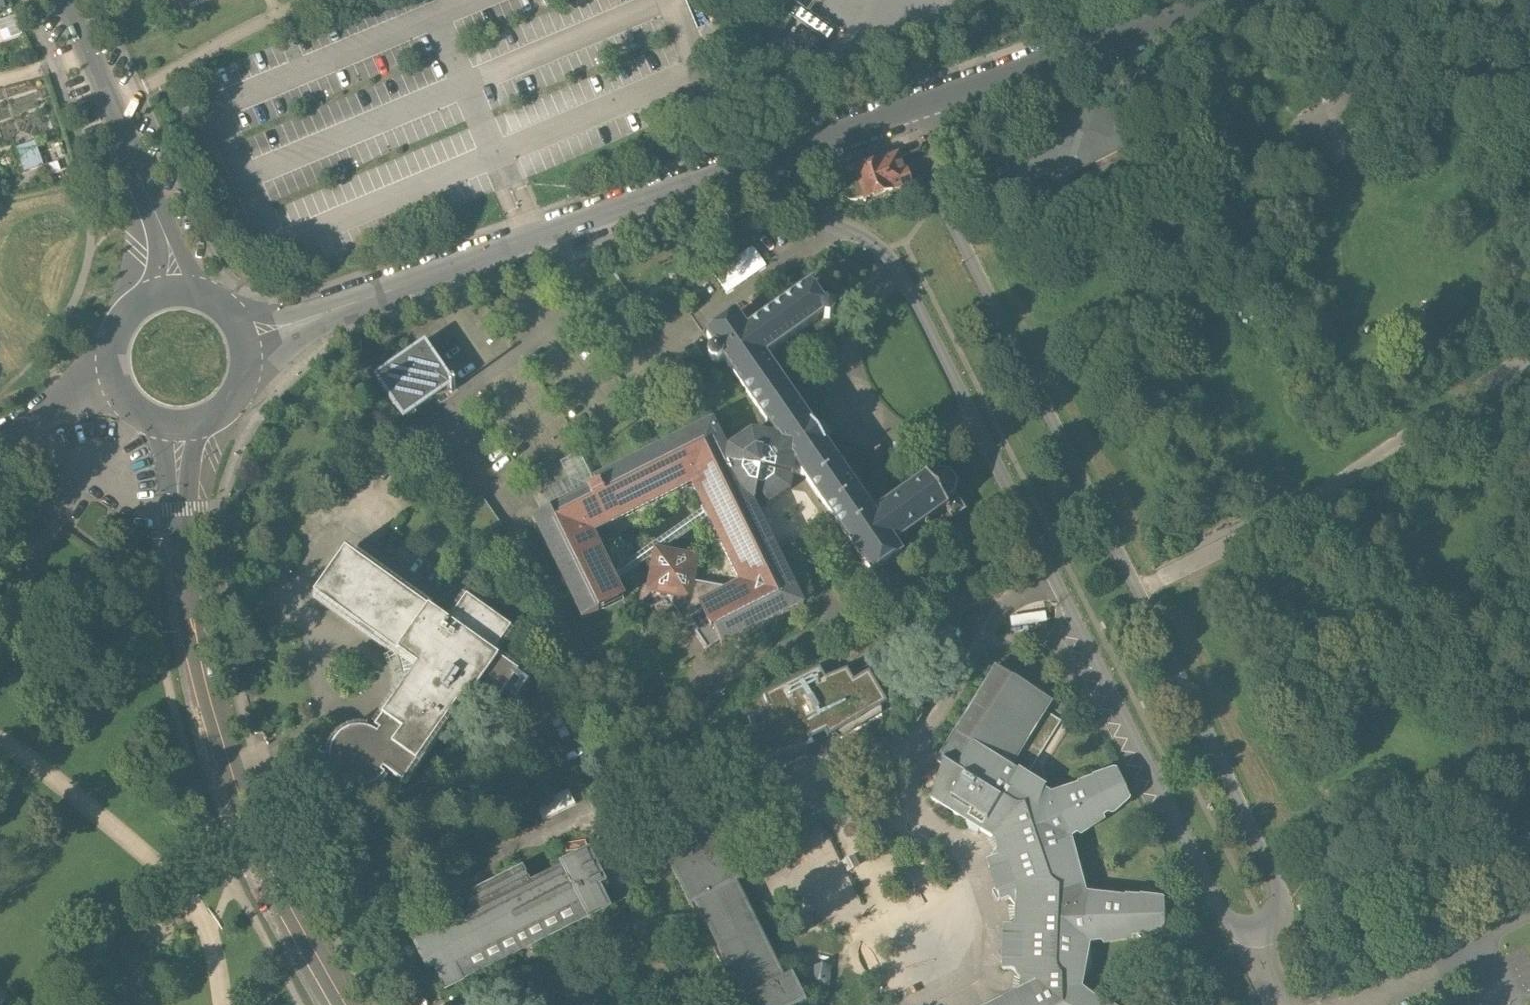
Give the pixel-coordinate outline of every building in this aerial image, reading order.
[(10,11),(5,0),(0,0),(0,15),(10,11)] [(205,0),(170,0),(175,13),(205,0)] [(4,44),(22,36),(11,14),(0,20),(0,36),(4,44)] [(909,185),(899,155),(855,171),(856,174),(853,175),(847,177),(844,180),(842,183),(841,188),(843,193),(846,197),(850,199),(855,200),(860,198),(864,197),(865,200),(909,185)] [(824,306),(811,288),(748,332),(736,315),(714,331),(705,337),(713,348),(707,353),(707,359),(711,365),(718,365),(722,362),(776,440),(794,467),(871,578),(902,556),(893,543),(946,507),(926,478),(873,514),(818,434),(765,358),(823,319),(829,320),(835,316),(836,310),(832,306),(826,305),(824,306)] [(425,343),(375,376),(403,418),(453,384),(425,343)] [(534,520),(582,617),(623,597),(592,534),(693,485),(742,585),(732,590),(701,605),(720,642),(722,648),(805,607),(755,505),(728,451),(714,421),(594,480),(598,488),(534,520)] [(751,434),(728,451),(755,505),(769,506),(791,492),(794,467),(776,440),(751,434)] [(935,472),(926,478),(946,507),(954,519),(965,510),(955,497),(957,485),(950,475),(935,472)] [(502,525),(483,498),(455,517),(474,544),(502,525)] [(521,672),(499,656),(516,632),(467,596),(451,618),(349,543),(312,594),(414,669),(369,729),(356,727),(344,732),(331,745),(327,753),(327,761),(328,770),(331,776),(340,787),(350,791),(356,792),(363,791),(373,787),(385,774),(405,787),(471,698),(492,713),(521,672)] [(698,555),(655,548),(648,591),(673,596),(691,599),(694,583),(698,555)] [(701,605),(732,590),(694,583),(691,599),(673,596),(672,604),(685,624),(691,620),(708,651),(720,642),(701,605)] [(748,725),(730,733),(750,771),(825,739),(888,702),(868,668),(856,676),(848,664),(826,674),(820,663),(759,693),(764,704),(744,715),(748,725)] [(997,666),(938,761),(942,764),(941,769),(931,798),(966,820),(966,822),(970,828),(978,830),(979,828),(992,836),(996,834),(998,839),(1002,844),(998,846),(998,855),(987,859),(1001,901),(1009,898),(1016,907),(1018,906),(1018,912),(1019,917),(1018,918),(1013,925),(1004,925),(1003,941),(1004,942),(1004,952),(1003,953),(1002,969),(1014,969),(1022,980),(1023,980),(1022,986),(1021,991),(1019,991),(991,1004),(1106,1004),(1098,1000),(1097,1002),(1076,986),(1076,983),(1080,983),(1081,976),(1084,976),(1091,963),(1089,950),(1087,950),(1088,942),(1101,940),(1104,944),(1130,940),(1130,936),(1139,935),(1140,937),(1141,938),(1142,938),(1143,938),(1160,932),(1162,932),(1163,931),(1163,930),(1164,929),(1164,928),(1164,923),(1164,903),(1163,902),(1163,901),(1162,901),(1161,900),(1160,900),(1140,897),(1139,898),(1126,898),(1126,899),(1083,894),(1081,890),(1083,889),(1069,837),(1076,832),(1080,835),(1102,820),(1101,817),(1108,812),(1110,813),(1112,814),(1113,814),(1126,801),(1128,801),(1128,800),(1129,799),(1129,798),(1129,797),(1126,790),(1118,773),(1117,772),(1116,771),(1115,771),(1114,771),(1094,777),(1093,779),(1079,784),(1080,786),(1047,797),(1044,796),(1042,795),(1045,787),(1027,776),(1012,766),(1045,710),(1051,700),(997,666)] [(1012,766),(1027,776),(1028,773),(1062,720),(1045,710),(1012,766)] [(668,858),(690,902),(696,900),(746,999),(738,1003),(739,1004),(792,1004),(802,1000),(791,977),(782,981),(769,954),(733,881),(739,878),(717,834),(690,847),(668,858)] [(603,881),(587,852),(563,864),(566,868),(530,886),(522,870),(494,884),(467,898),(475,913),(462,920),(439,931),(437,927),(413,939),(428,969),(435,966),(446,988),(464,980),(463,978),(456,965),(467,959),(574,906),(583,901),(590,915),(590,916),(608,907),(597,885),(603,881)] [(456,965),(463,978),(590,915),(583,901),(574,906),(467,959),(456,965)]
